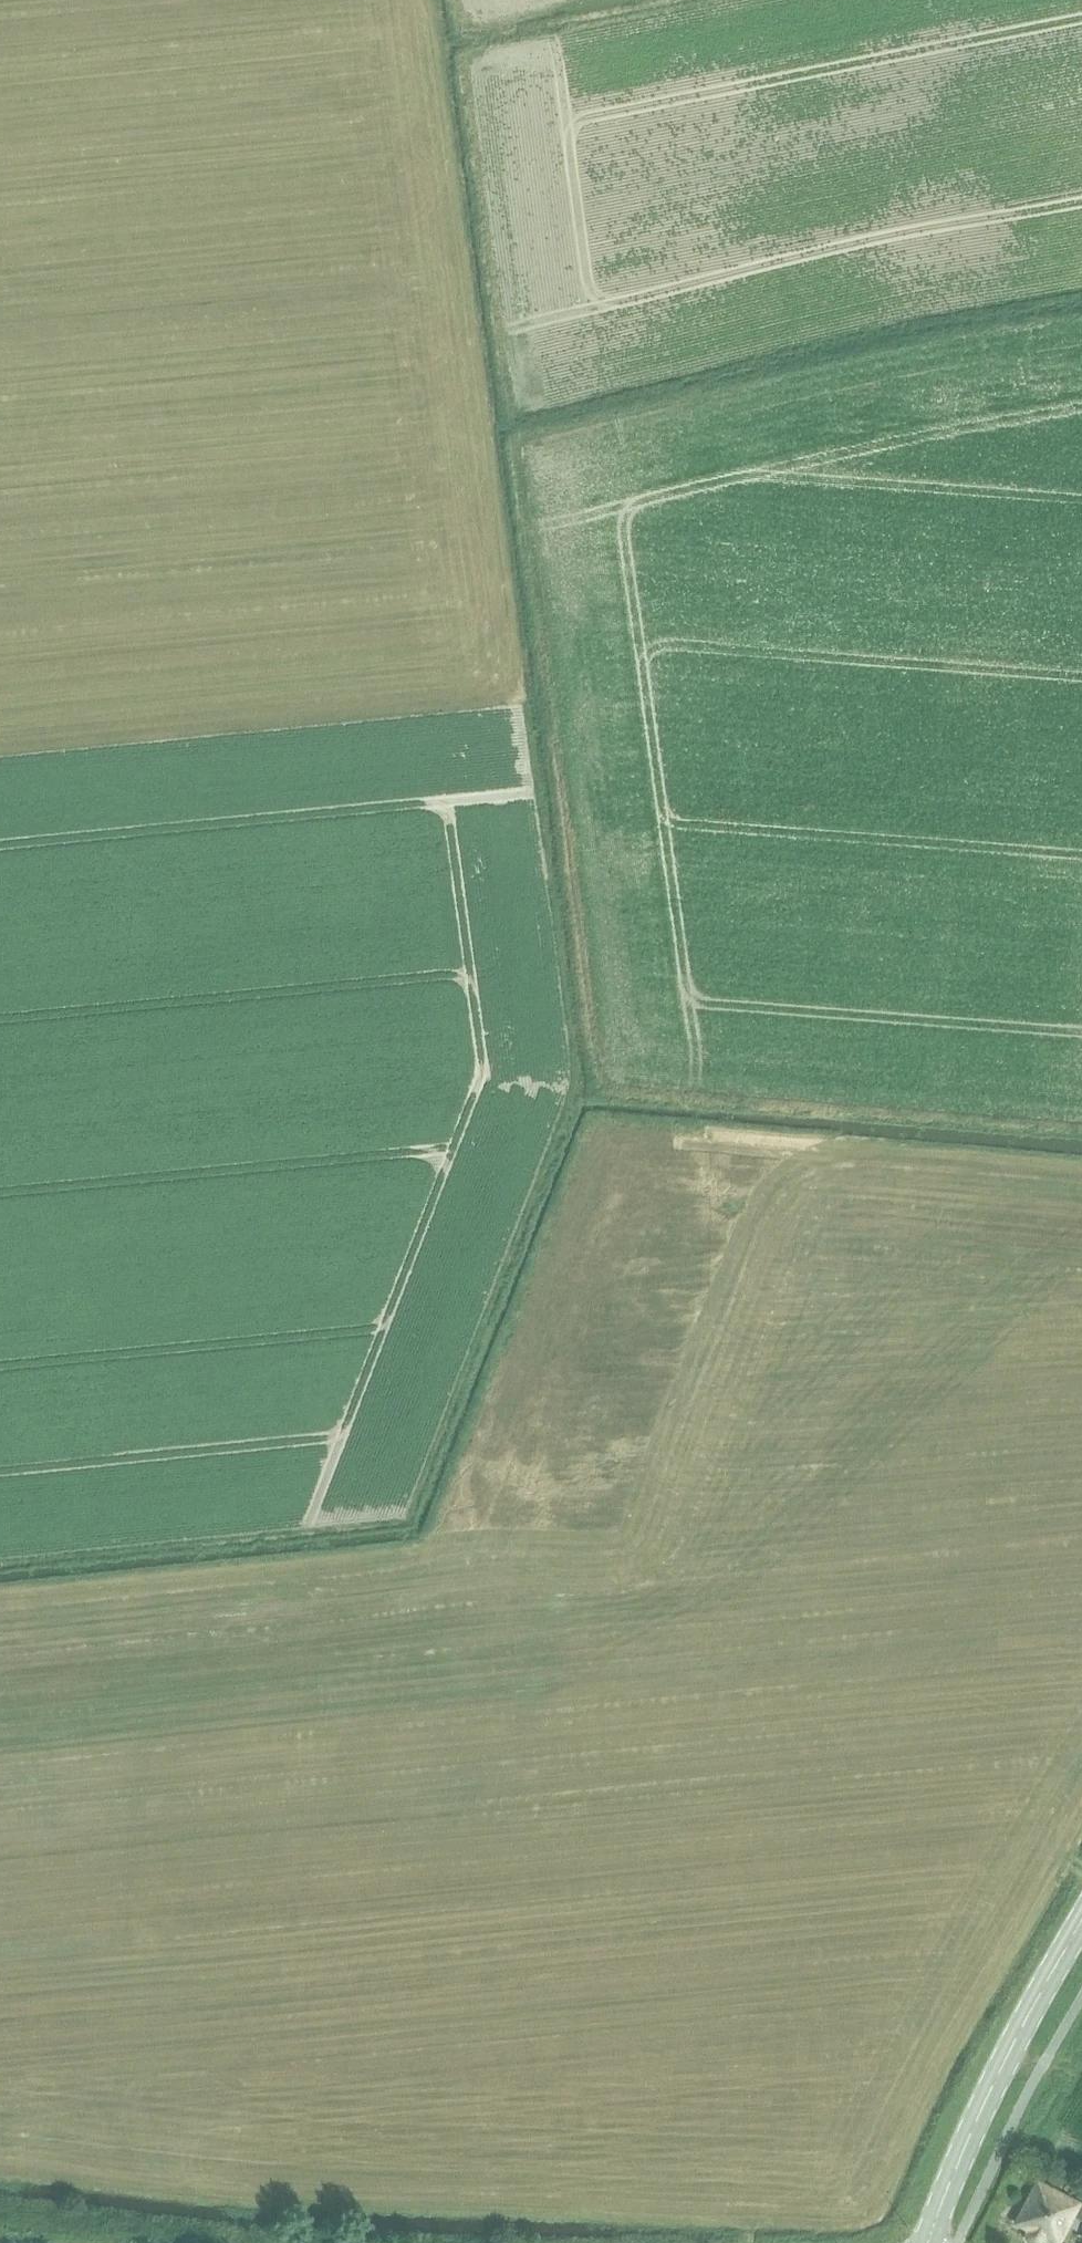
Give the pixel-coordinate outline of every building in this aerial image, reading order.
[(1017,2223),(1029,2230),(1028,2233),(1028,2237),(1030,2240),(1033,2242),(1035,2242),(1039,2242),(1040,2242),(1043,2241),(1046,2239),(1054,2242),(1059,2242),(1073,2216),(1081,2221),(1081,2206),(1079,2204),(1038,2182),(1017,2223)]
